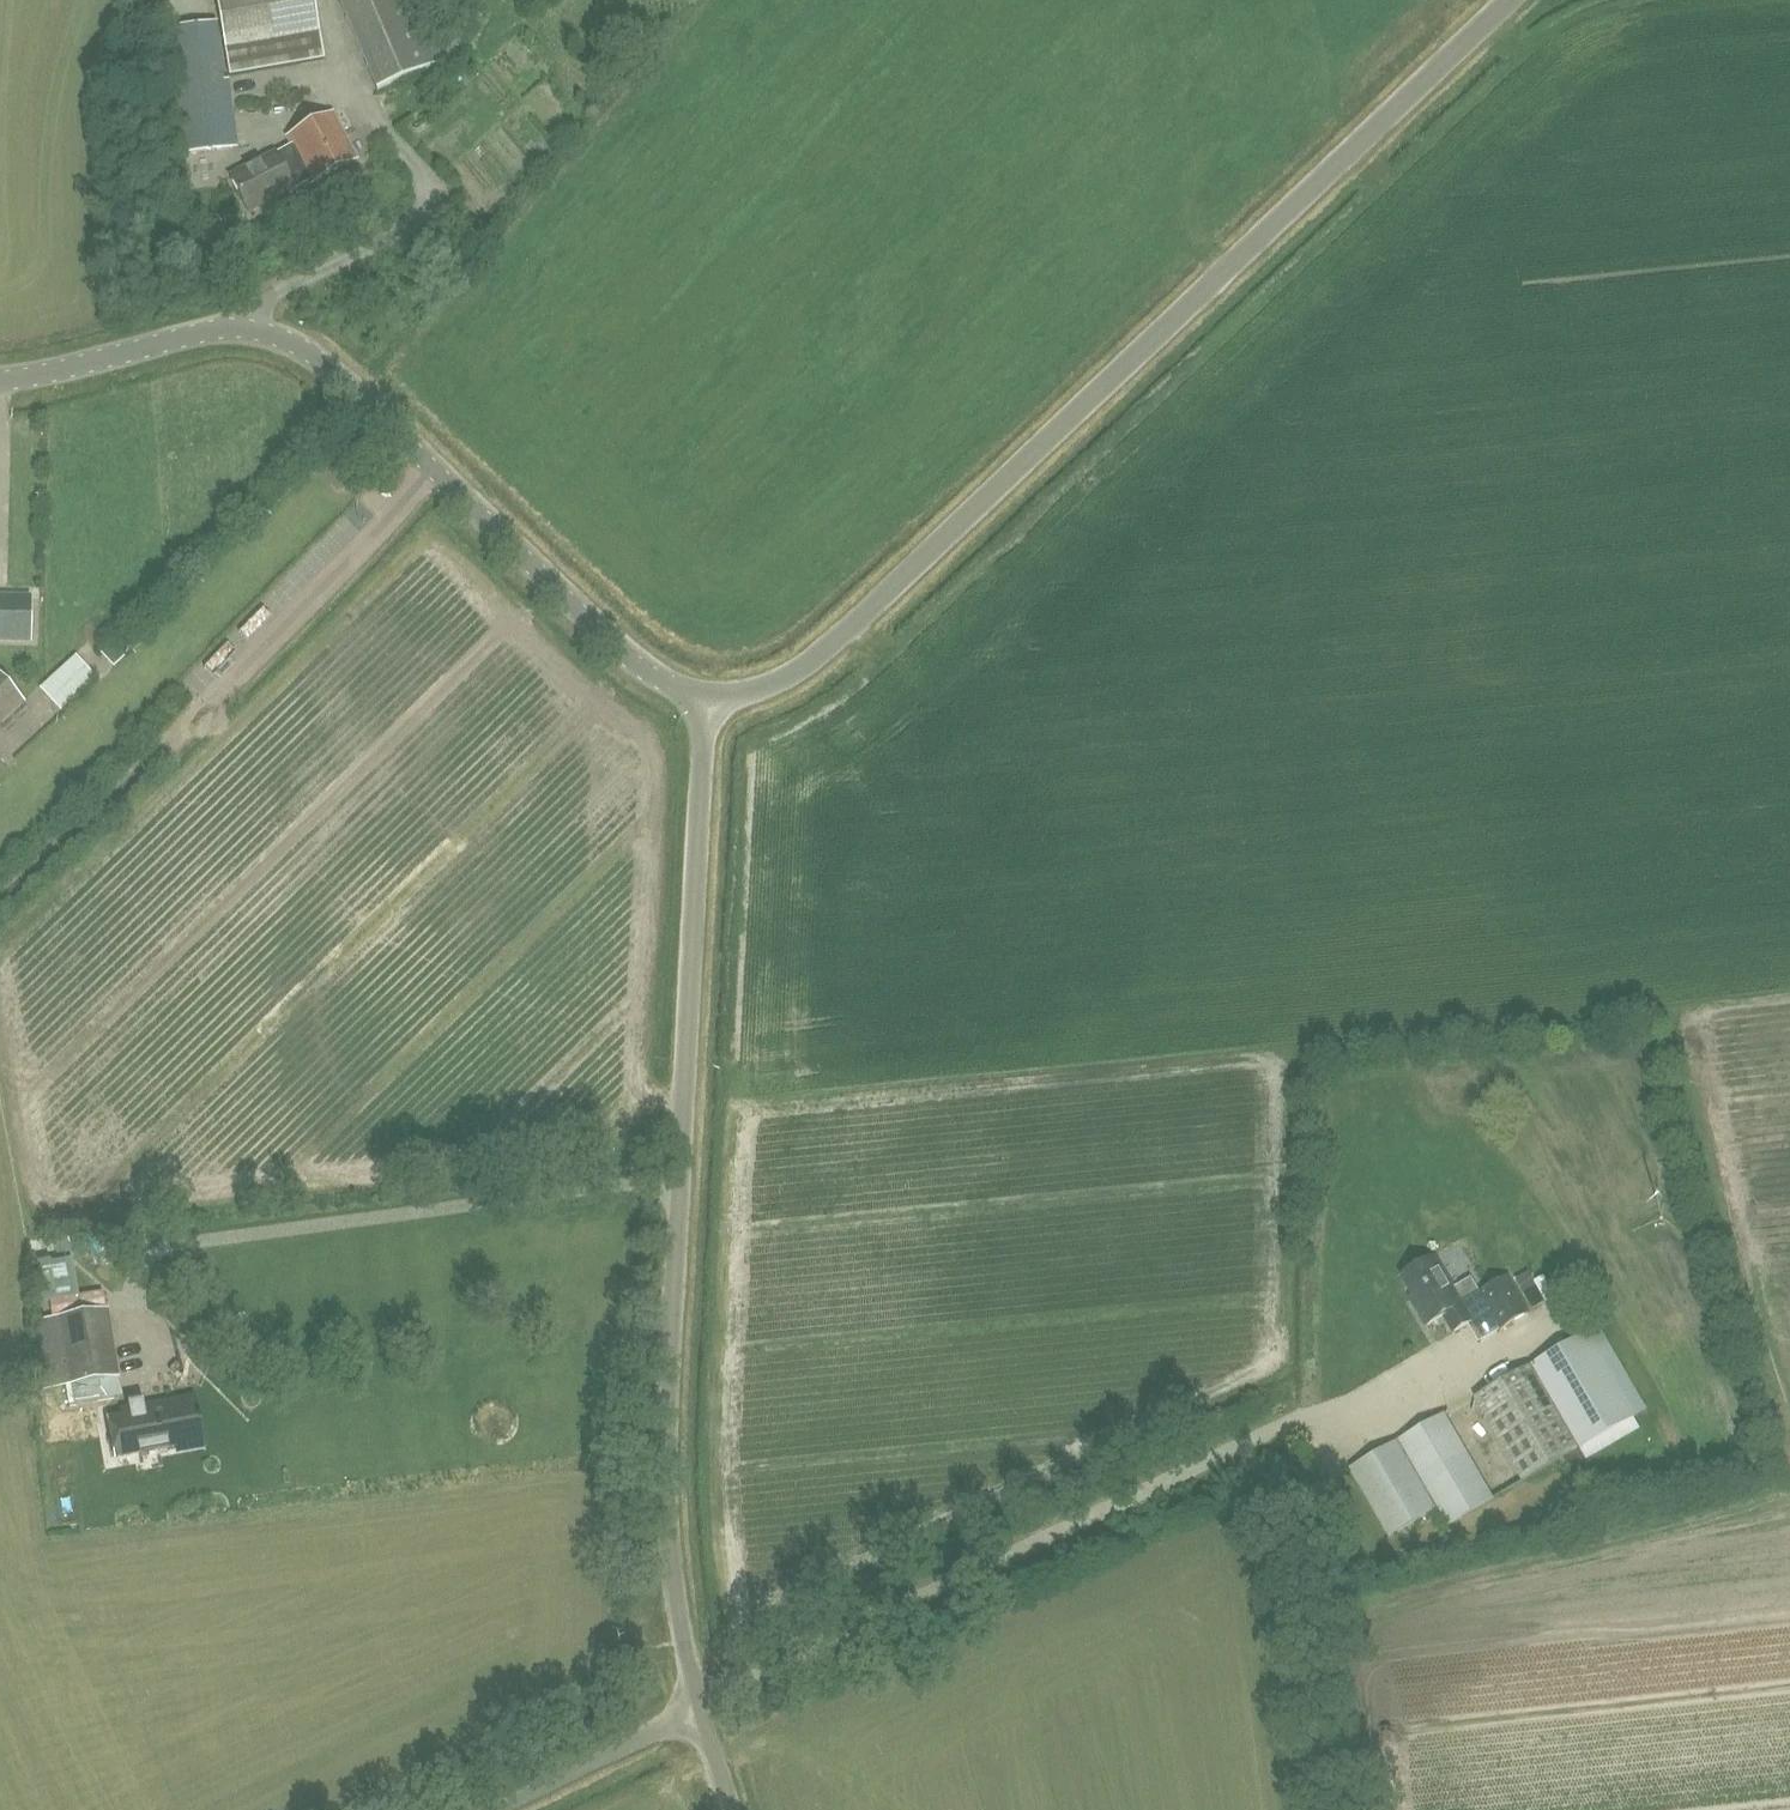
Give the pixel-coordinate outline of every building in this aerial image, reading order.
[(229,76),(324,59),(313,0),(216,0),(229,76)] [(443,63),(416,0),(345,0),(339,3),(377,91),(443,63)] [(179,141),(187,181),(215,176),(214,168),(243,162),(239,147),(229,150),(217,29),(167,35),(179,141)] [(288,138),(292,146),(231,179),(249,213),(293,189),(293,188),(310,179),(313,185),(357,161),(332,114),(288,138)] [(29,641),(30,598),(0,598),(0,641),(29,641)] [(61,715),(98,682),(76,658),(40,691),(61,715)] [(17,696),(0,678),(0,712),(17,696)] [(1508,1278),(1480,1294),(1471,1278),(1453,1289),(1435,1258),(1403,1277),(1420,1305),(1417,1307),(1428,1326),(1446,1315),(1455,1332),(1471,1323),(1481,1341),(1529,1313),(1508,1278)] [(42,1390),(65,1386),(68,1406),(122,1397),(109,1309),(31,1322),(42,1390)] [(1522,1368),(1473,1398),(1521,1480),(1570,1451),(1572,1455),(1648,1412),(1598,1325),(1522,1368)] [(109,1420),(116,1457),(178,1446),(171,1408),(154,1411),(153,1404),(123,1410),(124,1417),(109,1420)] [(1493,1500),(1444,1415),(1351,1469),(1390,1536),(1440,1508),(1449,1524),(1493,1500)]
